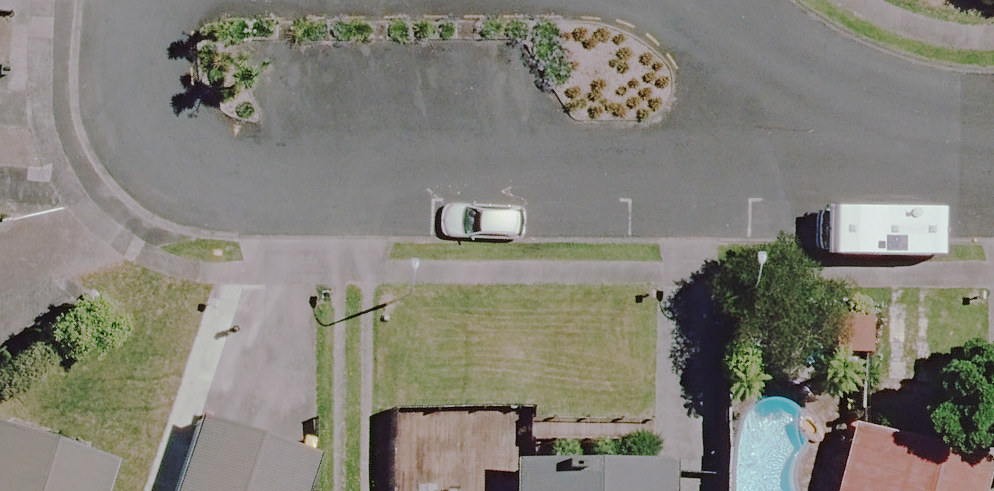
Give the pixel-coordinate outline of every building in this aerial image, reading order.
[(173,427),(153,490),(291,490),(299,466),(173,427)] [(822,430),(809,490),(990,490),(993,474),(993,466),(822,430)] [(99,476),(0,446),(0,490),(94,490),(99,476)] [(656,482),(496,476),(495,490),(656,490),(656,482)]
